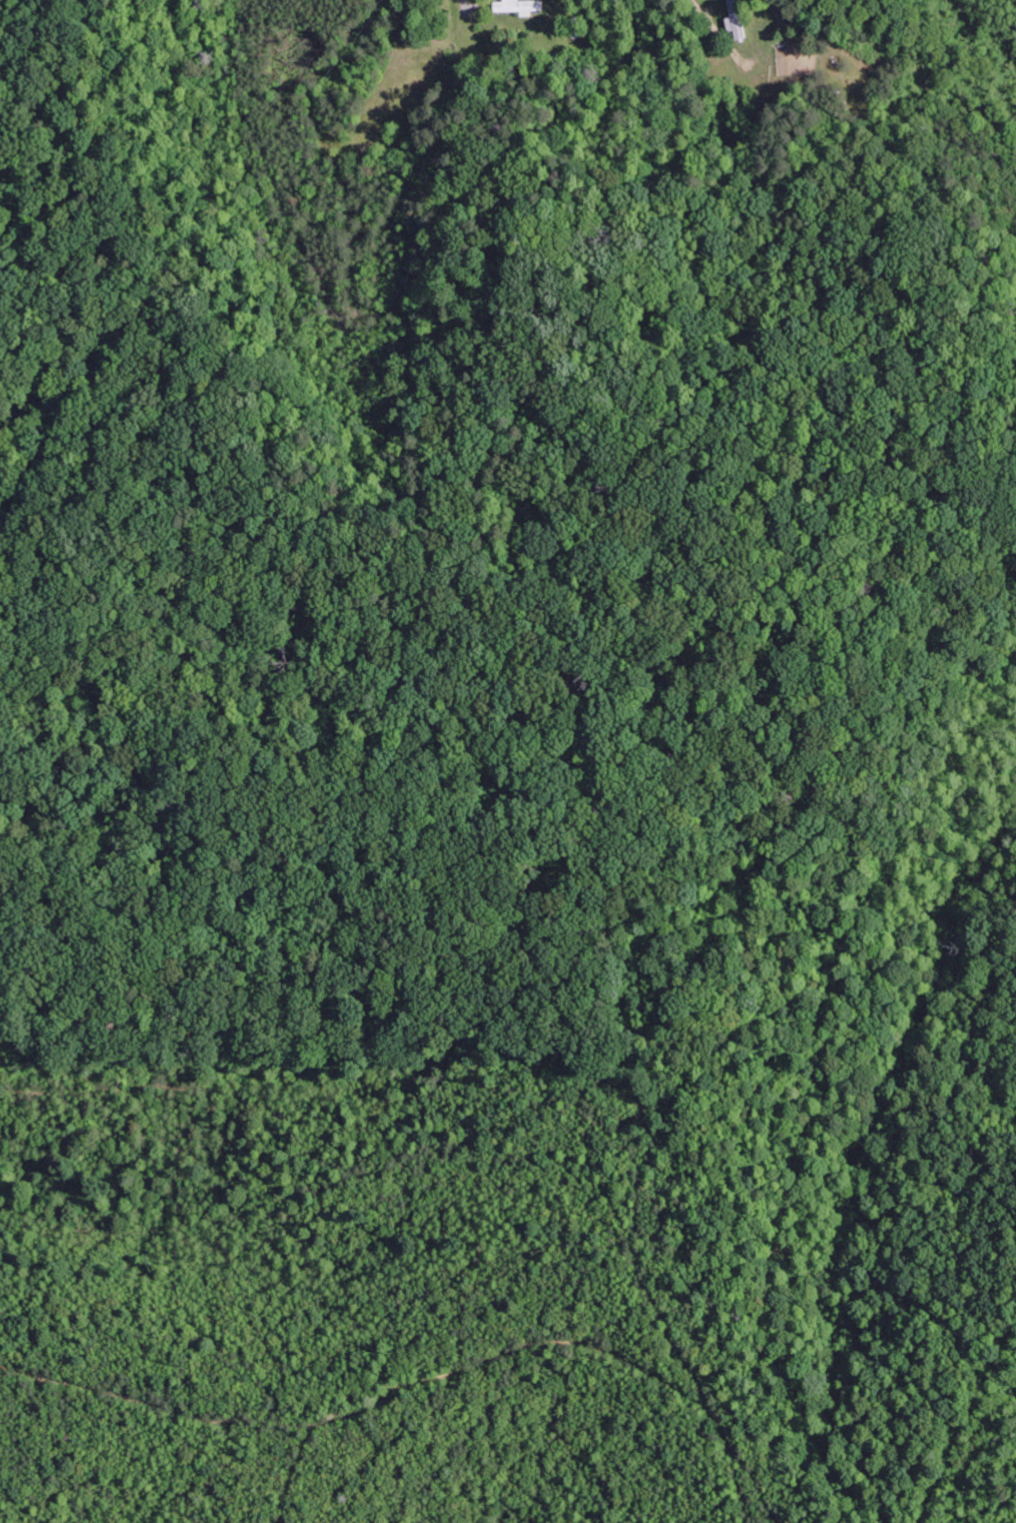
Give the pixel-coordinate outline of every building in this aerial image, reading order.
[(499,12),(524,11),(524,17),(536,17),(536,11),(548,11),(548,0),(524,1),(524,0),(508,0),(508,2),(499,2),(499,12)]
